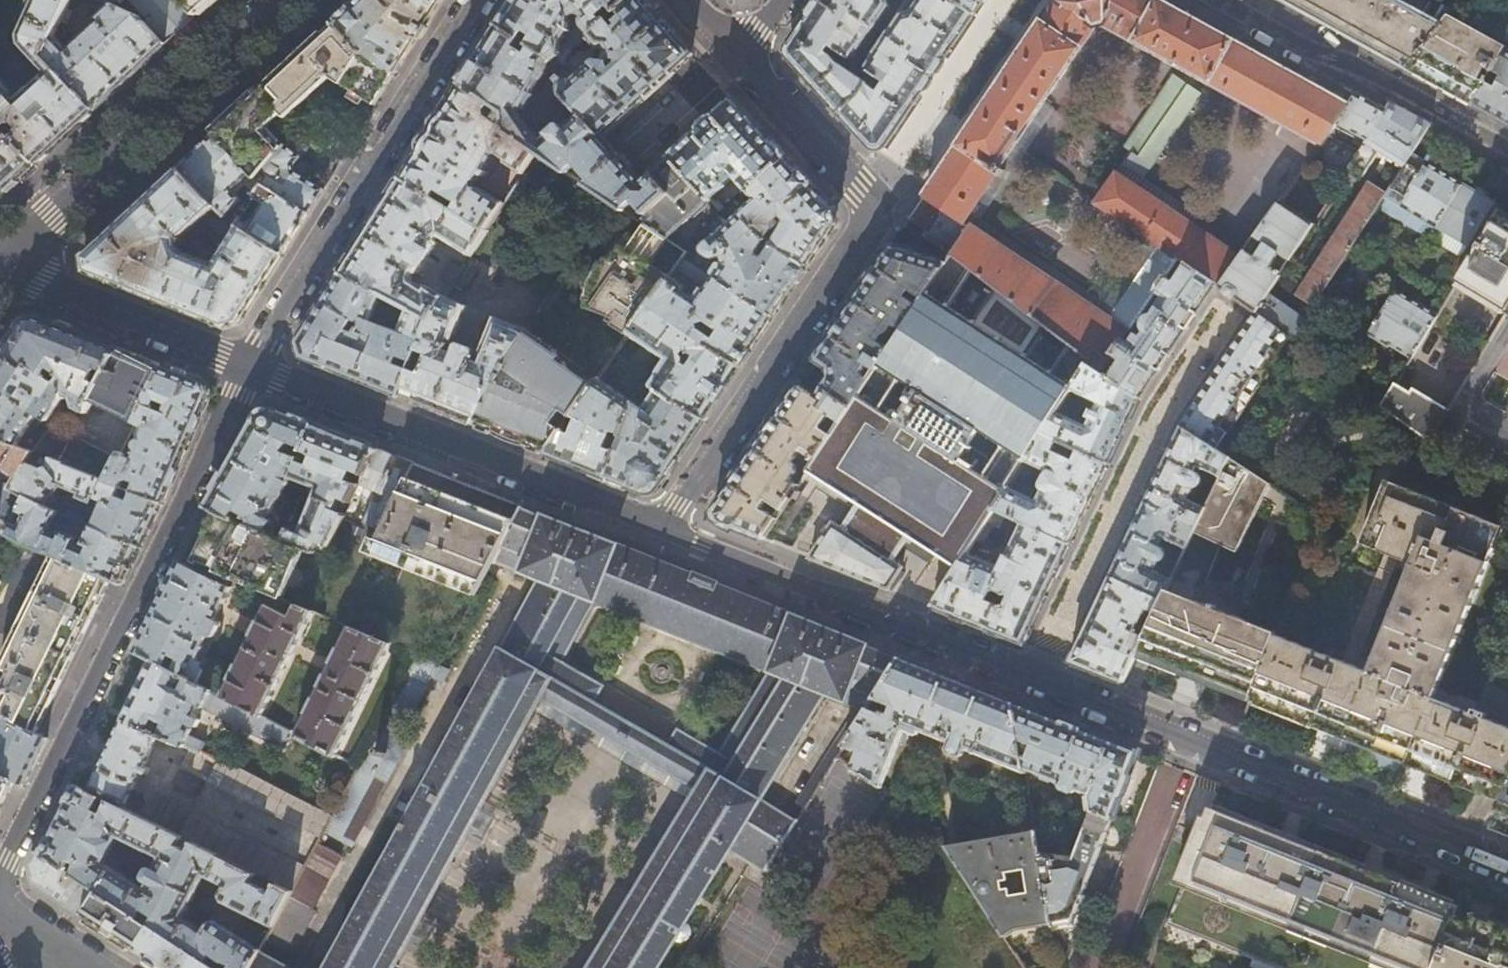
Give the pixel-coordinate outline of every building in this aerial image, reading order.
[(71,0),(36,0),(20,36),(21,47),(46,74),(16,102),(11,97),(14,95),(0,80),(0,125),(36,164),(63,139),(94,110),(74,89),(69,83),(45,57),(54,37),(60,23),(64,15),(71,0)] [(122,2),(116,8),(139,18),(165,46),(181,31),(196,16),(181,0),(120,0),(122,2)] [(196,16),(214,0),(181,0),(196,16)] [(442,0),(361,0),(334,24),(338,28),(362,54),(395,74),(422,32),(442,0)] [(496,25),(522,41),(534,48),(553,60),(563,53),(563,41),(572,28),(568,12),(571,7),(574,12),(584,13),(582,18),(582,22),(583,24),(592,35),(629,0),(512,0),(496,25)] [(592,35),(587,40),(590,43),(592,41),(598,48),(599,48),(601,49),(607,47),(611,54),(609,59),(609,62),(596,60),(574,79),(567,79),(559,74),(553,84),(561,93),(572,105),(583,117),(601,137),(602,136),(691,55),(665,26),(642,0),(629,0),(592,35)] [(789,45),(790,60),(841,115),(862,93),(868,85),(869,84),(843,65),(841,67),(827,52),(831,47),(848,59),(854,58),(889,5),(887,0),(819,0),(789,45)] [(975,15),(952,0),(950,0),(948,2),(944,0),(908,0),(905,5),(913,10),(910,13),(908,12),(901,13),(867,64),(868,71),(886,83),(879,93),(868,85),(862,93),(841,115),(871,149),(886,147),(919,99),(949,53),(975,15)] [(1348,105),(1230,40),(1157,0),(1057,0),(1003,80),(941,173),(925,197),(963,222),(997,172),(1002,175),(1006,169),(1001,166),(1097,27),(1107,25),(1322,142),(1335,124),(1348,105)] [(975,15),(985,0),(952,0),(975,15)] [(1284,3),(1318,21),(1358,43),(1385,58),(1408,71),(1449,16),(1443,12),(1434,25),(1388,0),(1279,0),(1284,3)] [(132,75),(165,46),(139,18),(116,8),(113,6),(99,20),(101,23),(69,53),(54,37),(45,57),(69,83),(79,74),(84,79),(74,89),(94,110),(132,75)] [(64,15),(60,23),(70,25),(72,17),(64,15)] [(1505,47),(1449,16),(1408,71),(1444,91),(1472,106),(1505,47)] [(519,46),(522,41),(496,25),(479,52),(460,83),(505,113),(505,124),(503,129),(535,151),(566,172),(575,165),(589,182),(586,185),(624,210),(633,202),(645,215),(648,212),(668,193),(651,175),(644,182),(602,136),(601,137),(583,117),(568,131),(561,124),(557,124),(542,137),(534,132),(522,112),(546,74),(549,63),(553,60),(534,48),(530,53),(519,46)] [(309,97),(331,76),(367,98),(376,104),(395,74),(362,54),(338,28),(322,42),(319,45),(283,78),(271,89),(268,86),(242,110),(214,136),(257,181),(280,151),(265,140),(309,97)] [(1505,47),(1472,106),(1492,117),(1507,126),(1507,49),(1505,47)] [(1126,146),(1155,166),(1202,95),(1172,76),(1126,146)] [(521,173),(535,151),(503,129),(505,124),(505,113),(460,83),(433,126),(401,178),(426,194),(434,198),(486,230),(503,204),(479,189),(474,190),(474,188),(472,184),(470,182),(474,181),(478,174),(480,175),(483,171),(480,170),(489,157),(488,153),(490,153),(495,150),(496,155),(505,160),(504,163),(521,173)] [(572,105),(561,93),(553,101),(564,112),(572,105)] [(1357,94),(1348,105),(1335,124),(1365,142),(1386,109),(1385,109),(1370,101),(1357,94)] [(731,99),(670,156),(710,200),(720,210),(724,206),(715,195),(726,185),(722,181),(727,176),(726,175),(730,172),(730,174),(737,174),(737,181),(739,181),(749,192),(786,158),(762,132),(731,99)] [(1390,103),(1386,109),(1365,142),(1349,168),(1363,176),(1379,150),(1405,165),(1412,154),(1429,127),(1431,124),(1405,111),(1390,103)] [(6,192),(17,181),(36,164),(0,125),(0,197),(6,192)] [(198,150),(179,168),(225,218),(237,200),(232,196),(243,186),(256,194),(262,185),(257,181),(214,136),(198,150)] [(299,157),(285,145),(280,151),(257,181),(262,185),(308,213),(316,201),(323,190),(293,172),(293,165),(299,157)] [(1445,174),(1412,154),(1405,165),(1390,187),(1384,197),(1434,226),(1461,183),(1445,174)] [(657,169),(651,175),(668,193),(648,212),(654,218),(646,225),(667,239),(710,200),(670,156),(666,160),(657,169)] [(786,158),(749,192),(755,199),(741,212),(767,239),(774,228),(772,226),(779,215),(785,221),(782,235),(775,245),(806,267),(834,225),(833,210),(815,190),(786,158)] [(235,224),(225,218),(179,168),(136,208),(83,257),(86,271),(160,301),(226,327),(240,322),(261,288),(282,255),(235,224)] [(969,224),(968,226),(950,254),(1092,360),(1089,365),(1101,374),(1115,353),(1134,325),(1158,289),(1168,275),(1179,259),(1189,265),(1214,283),(1220,287),(1243,255),(1119,173),(1099,203),(1161,247),(1112,317),(969,224)] [(420,203),(426,194),(401,178),(373,223),(341,273),(368,287),(373,277),(381,281),(376,291),(382,295),(392,300),(401,305),(410,309),(428,319),(430,319),(444,297),(444,296),(427,286),(425,289),(410,280),(410,275),(410,273),(416,273),(423,276),(434,258),(427,254),(436,240),(433,238),(433,236),(440,235),(471,254),(486,230),(434,198),(428,207),(420,203)] [(1384,197),(1390,187),(1384,183),(1381,188),(1373,183),(1368,183),(1299,291),(1300,297),(1308,302),(1300,315),(1269,293),(1257,312),(1290,335),(1294,337),(1384,197)] [(1475,192),(1461,183),(1434,226),(1468,246),(1495,203),(1475,192)] [(308,213),(262,185),(256,194),(254,196),(264,202),(252,220),(249,220),(246,222),(245,224),(239,219),(235,224),(282,255),(295,234),(308,213)] [(963,222),(925,197),(918,207),(909,220),(928,230),(924,236),(950,254),(968,226),(963,222)] [(1281,200),(1243,255),(1220,287),(1237,300),(1255,312),(1256,313),(1257,312),(1269,293),(1283,271),(1281,269),(1278,272),(1272,268),(1281,254),(1290,261),(1312,225),(1281,200)] [(775,245),(767,239),(741,212),(707,243),(705,245),(704,249),(704,252),(706,255),(709,258),(712,259),(714,259),(721,256),(723,264),(715,276),(772,317),(789,292),(806,267),(775,245)] [(1507,310),(1507,216),(1500,212),(1457,281),(1507,311),(1507,310)] [(649,303),(668,274),(672,270),(682,253),(685,250),(667,239),(646,225),(643,223),(634,237),(627,232),(609,260),(603,257),(584,306),(614,318),(633,325),(649,303)] [(685,250),(682,253),(689,258),(707,231),(701,227),(685,250)] [(894,322),(902,327),(947,259),(892,246),(853,304),(829,340),(815,361),(828,370),(830,378),(823,388),(851,406),(890,345),(880,339),(886,329),(887,330),(890,329),(894,322)] [(678,274),(689,258),(682,253),(672,270),(678,274)] [(842,530),(831,523),(811,555),(810,555),(808,558),(851,575),(882,587),(896,592),(903,572),(899,570),(901,568),(891,562),(909,536),(940,556),(958,568),(968,552),(986,524),(1009,488),(1018,473),(1044,433),(1057,413),(1059,409),(1089,365),(1092,360),(950,254),(947,259),(902,327),(890,345),(851,406),(818,455),(816,459),(814,462),(799,484),(790,499),(815,515),(834,486),(859,503),(842,530)] [(1177,281),(1168,275),(1158,289),(1168,297),(1157,313),(1152,314),(1149,316),(1147,318),(1146,321),(1146,325),(1147,328),(1150,330),(1145,336),(1141,333),(1136,341),(1137,342),(1134,345),(1129,342),(1138,328),(1134,325),(1115,353),(1124,359),(1110,380),(1138,399),(1179,337),(1214,283),(1189,265),(1177,281)] [(683,283),(668,274),(649,303),(739,366),(753,345),(772,317),(715,276),(708,271),(703,278),(710,283),(698,300),(684,291),(685,287),(683,283)] [(368,287),(341,273),(318,311),(298,343),(302,357),(349,375),(400,396),(409,369),(417,350),(428,319),(410,309),(401,334),(372,321),(382,295),(376,291),(368,287)] [(1388,345),(1409,358),(1435,316),(1423,309),(1395,290),(1368,334),(1387,346),(1388,345)] [(430,319),(428,319),(417,350),(428,355),(420,373),(409,369),(400,396),(446,414),(473,425),(501,364),(524,330),(494,318),(479,357),(473,354),(474,352),(473,349),(461,344),(459,345),(457,348),(451,346),(467,306),(444,297),(430,319)] [(395,315),(401,305),(392,300),(386,311),(395,315)] [(633,325),(628,333),(645,344),(667,359),(650,383),(658,388),(703,420),(720,395),(739,366),(649,303),(633,325)] [(1217,449),(1290,335),(1257,312),(1256,313),(1255,312),(1221,364),(1181,425),(1181,426),(1217,449)] [(121,348),(77,331),(38,315),(22,321),(0,354),(0,441),(34,453),(34,452),(53,459),(60,461),(70,443),(47,433),(53,426),(49,423),(65,399),(69,402),(71,399),(71,394),(69,393),(70,391),(72,392),(74,389),(72,388),(74,385),(78,388),(73,402),(88,411),(93,400),(102,384),(95,380),(101,369),(108,373),(121,348)] [(628,333),(633,325),(614,318),(612,322),(628,333)] [(547,454),(599,376),(524,330),(501,364),(473,425),(485,429),(519,443),(547,454)] [(143,357),(121,348),(108,373),(102,384),(93,400),(135,423),(164,365),(152,361),(143,357)] [(612,356),(599,376),(547,454),(564,460),(580,467),(597,474),(607,478),(616,452),(612,450),(616,441),(610,438),(612,431),(619,434),(635,401),(602,379),(608,378),(619,361),(612,356)] [(188,446),(209,395),(203,381),(187,375),(164,365),(135,423),(143,427),(136,442),(137,447),(139,450),(135,458),(121,451),(120,454),(107,481),(122,487),(124,483),(129,480),(137,484),(134,492),(163,504),(188,446)] [(1110,380),(1101,374),(1089,365),(1059,409),(1066,411),(1075,392),(1098,402),(1093,412),(1088,410),(1085,416),(1090,418),(1086,426),(1057,413),(1044,433),(1059,440),(1079,450),(1108,464),(1118,442),(1138,399),(1110,380)] [(1430,439),(1447,412),(1449,408),(1414,387),(1411,391),(1395,381),(1380,404),(1430,439)] [(851,406),(823,388),(817,398),(799,386),(763,439),(713,514),(713,518),(726,526),(736,529),(763,540),(790,499),(799,484),(794,480),(798,473),(799,470),(797,465),(794,461),(804,446),(818,455),(851,406)] [(643,407),(635,401),(619,434),(616,441),(612,450),(616,452),(607,478),(634,488),(645,493),(650,493),(653,492),(657,489),(658,487),(682,452),(703,420),(658,388),(643,407)] [(302,454),(314,424),(291,416),(273,408),(258,413),(232,460),(206,507),(221,515),(222,515),(232,519),(235,512),(244,516),(241,523),(266,533),(273,516),(269,514),(291,474),(299,453),(302,454)] [(1459,419),(1447,412),(1430,439),(1443,447),(1459,419)] [(348,438),(314,424),(302,454),(299,453),(291,474),(298,484),(301,478),(316,484),(297,528),(289,525),(283,539),(302,547),(315,552),(320,540),(331,545),(344,518),(346,514),(338,510),(344,498),(352,502),(377,449),(348,438)] [(1199,467),(1221,477),(1231,458),(1217,449),(1181,426),(1163,463),(1145,502),(1198,526),(1207,508),(1184,497),(1187,491),(1193,493),(1196,488),(1199,486),(1202,483),(1203,479),(1202,476),(1200,473),(1197,471),(1199,467)] [(1059,440),(1044,433),(1018,473),(1026,476),(1032,465),(1048,472),(1042,484),(1042,487),(1043,489),(1037,501),(1009,488),(986,524),(998,529),(1005,515),(1022,522),(1000,567),(968,552),(958,568),(933,607),(978,625),(1023,643),(1034,619),(1088,507),(1108,464),(1079,450),(1074,460),(1054,451),(1059,440)] [(1466,462),(1489,476),(1506,447),(1482,433),(1466,462)] [(74,436),(70,443),(60,461),(65,463),(65,464),(107,481),(120,454),(74,436)] [(18,480),(29,461),(34,453),(0,441),(0,468),(18,480)] [(384,452),(377,449),(352,502),(346,514),(344,518),(353,522),(361,504),(371,509),(375,501),(378,496),(396,457),(384,452)] [(405,460),(396,457),(378,496),(385,499),(383,505),(375,501),(371,509),(365,522),(382,529),(413,464),(405,460)] [(1198,526),(1194,535),(1187,550),(1172,581),(1168,590),(1162,601),(1157,612),(1146,636),(1139,651),(1203,677),(1252,696),(1253,695),(1276,635),(1277,633),(1217,609),(1218,606),(1213,605),(1211,607),(1200,603),(1223,547),(1240,553),(1271,484),(1231,458),(1221,477),(1207,508),(1198,526)] [(65,463),(60,461),(53,459),(48,468),(43,469),(29,461),(18,480),(13,488),(12,490),(25,497),(27,496),(46,506),(61,485),(78,493),(76,498),(87,503),(85,509),(91,511),(96,500),(100,502),(90,527),(142,547),(146,539),(163,504),(134,492),(127,489),(123,499),(118,497),(122,487),(107,481),(65,464),(65,463)] [(473,487),(413,464),(382,529),(383,529),(379,537),(372,534),(366,549),(477,595),(495,559),(520,511),(522,507),(473,487)] [(1506,526),(1384,478),(1360,541),(1383,550),(1339,659),(1276,635),(1253,695),(1334,727),(1425,763),(1503,795),(1507,783),(1507,726),(1486,717),(1488,713),(1475,708),(1473,713),(1436,698),(1506,526)] [(13,488),(4,483),(0,490),(0,511),(12,490),(13,488)] [(57,512),(46,506),(27,496),(25,497),(18,511),(26,515),(20,526),(12,523),(7,532),(25,542),(52,554),(110,579),(123,584),(131,568),(142,547),(90,527),(80,523),(76,533),(86,537),(82,545),(87,548),(85,553),(72,547),(74,541),(73,537),(62,533),(59,534),(57,537),(51,535),(50,526),(57,512)] [(1198,526),(1145,502),(1128,537),(1110,576),(1162,601),(1168,590),(1172,581),(1149,570),(1150,567),(1156,569),(1158,564),(1162,563),(1164,561),(1165,559),(1166,554),(1165,552),(1162,549),(1160,548),(1163,540),(1187,550),(1194,535),(1198,526)] [(730,850),(765,870),(795,822),(760,799),(827,692),(869,709),(869,708),(875,698),(898,661),(865,650),(866,648),(832,634),(696,579),(546,518),(543,517),(542,520),(520,511),(495,559),(541,578),(411,816),(408,815),(406,820),(409,822),(329,967),(396,967),(543,697),(702,789),(593,967),(658,967),(730,850)] [(241,523),(232,519),(222,515),(221,515),(220,516),(209,539),(196,563),(234,579),(269,593),(278,597),(302,547),(283,539),(274,536),(266,533),(241,523)] [(281,521),(274,536),(283,539),(289,525),(281,521)] [(25,542),(7,532),(1,543),(19,552),(25,542)] [(110,579),(52,554),(42,577),(39,575),(0,655),(0,658),(0,667),(9,672),(0,691),(0,715),(36,733),(42,719),(63,676),(78,645),(95,609),(110,579)] [(234,579),(196,563),(181,557),(158,603),(135,651),(151,659),(198,684),(204,671),(200,663),(195,660),(202,647),(200,646),(205,637),(208,637),(210,637),(212,636),(214,633),(217,624),(216,621),(214,620),(234,579)] [(1162,601),(1110,576),(1069,661),(1099,673),(1123,682),(1139,651),(1146,636),(1137,632),(1148,608),(1157,612),(1162,601)] [(312,611),(278,597),(269,593),(220,695),(261,716),(312,611)] [(294,734),(334,755),(390,643),(347,625),(294,734)] [(406,672),(425,682),(436,662),(416,654),(406,672)] [(900,658),(898,661),(875,698),(893,706),(889,715),(869,708),(869,709),(846,745),(861,751),(855,768),(883,787),(900,744),(903,745),(907,744),(910,736),(908,732),(905,731),(907,725),(952,743),(949,749),(951,753),(960,757),(965,755),(967,749),(1027,771),(1026,769),(1015,703),(962,682),(900,658)] [(220,695),(198,684),(151,659),(137,688),(122,719),(172,740),(190,748),(201,752),(205,744),(189,737),(192,730),(188,727),(189,723),(196,727),(200,719),(193,715),(198,706),(259,736),(261,730),(285,742),(290,731),(261,716),(220,695)] [(1093,734),(1015,703),(1026,769),(1041,775),(1040,776),(1042,779),(1049,783),(1054,782),(1054,780),(1063,784),(1062,785),(1063,788),(1072,792),(1075,791),(1076,789),(1091,795),(1088,796),(1086,807),(1088,808),(1087,809),(1109,818),(1128,775),(1127,775),(1138,751),(1093,734)] [(14,780),(24,785),(36,761),(46,739),(36,733),(0,715),(0,773),(14,780)] [(172,740),(122,719),(111,747),(106,758),(90,793),(139,817),(144,805),(143,798),(133,792),(143,770),(156,740),(169,746),(172,740)] [(378,725),(331,815),(323,830),(351,845),(406,741),(378,725)] [(246,771),(201,752),(190,748),(180,768),(320,836),(323,830),(331,815),(246,771)] [(14,780),(0,773),(0,808),(14,780)] [(777,860),(807,879),(859,798),(830,778),(777,860)] [(1503,795),(1490,829),(1507,836),(1507,783),(1503,795)] [(151,823),(139,817),(90,793),(78,786),(60,823),(44,855),(70,872),(78,877),(100,892),(143,920),(145,917),(152,921),(150,925),(151,925),(207,962),(211,955),(224,963),(228,963),(232,965),(230,967),(250,967),(258,954),(260,949),(214,921),(209,922),(204,931),(183,918),(205,876),(225,886),(220,898),(222,901),(272,926),(288,897),(291,891),(276,884),(270,895),(265,893),(263,890),(256,886),(259,882),(252,878),(254,873),(192,843),(188,852),(177,847),(181,838),(151,823)] [(1071,914),(1109,818),(1087,809),(1029,786),(1036,832),(1053,933),(1061,928),(1073,918),(1071,914)] [(164,798),(151,823),(181,838),(192,843),(254,873),(276,884),(291,891),(304,866),(164,798)] [(1459,907),(1460,906),(1371,871),(1334,856),(1296,841),(1263,828),(1209,806),(1204,818),(1182,876),(1413,967),(1435,967),(1459,907)] [(1037,936),(1053,933),(1036,832),(947,846),(1011,946),(1022,939),(1022,941),(1025,944),(1032,943),(1036,942),(1037,939),(1037,936)] [(63,884),(70,872),(44,855),(36,850),(29,865),(33,885),(59,901),(83,916),(100,892),(78,877),(72,887),(68,884),(65,883),(63,884)] [(143,920),(100,892),(83,916),(106,931),(135,949),(151,925),(150,925),(143,920)] [(316,912),(288,897),(272,926),(268,934),(264,942),(293,956),(316,912)] [(1459,907),(1435,967),(1507,967),(1507,927),(1505,926),(1459,907)] [(151,925),(135,949),(164,967),(216,967),(207,962),(151,925)] [(264,942),(268,934),(264,931),(259,941),(264,943),(264,942)] [(258,954),(250,967),(283,967),(258,954)]
